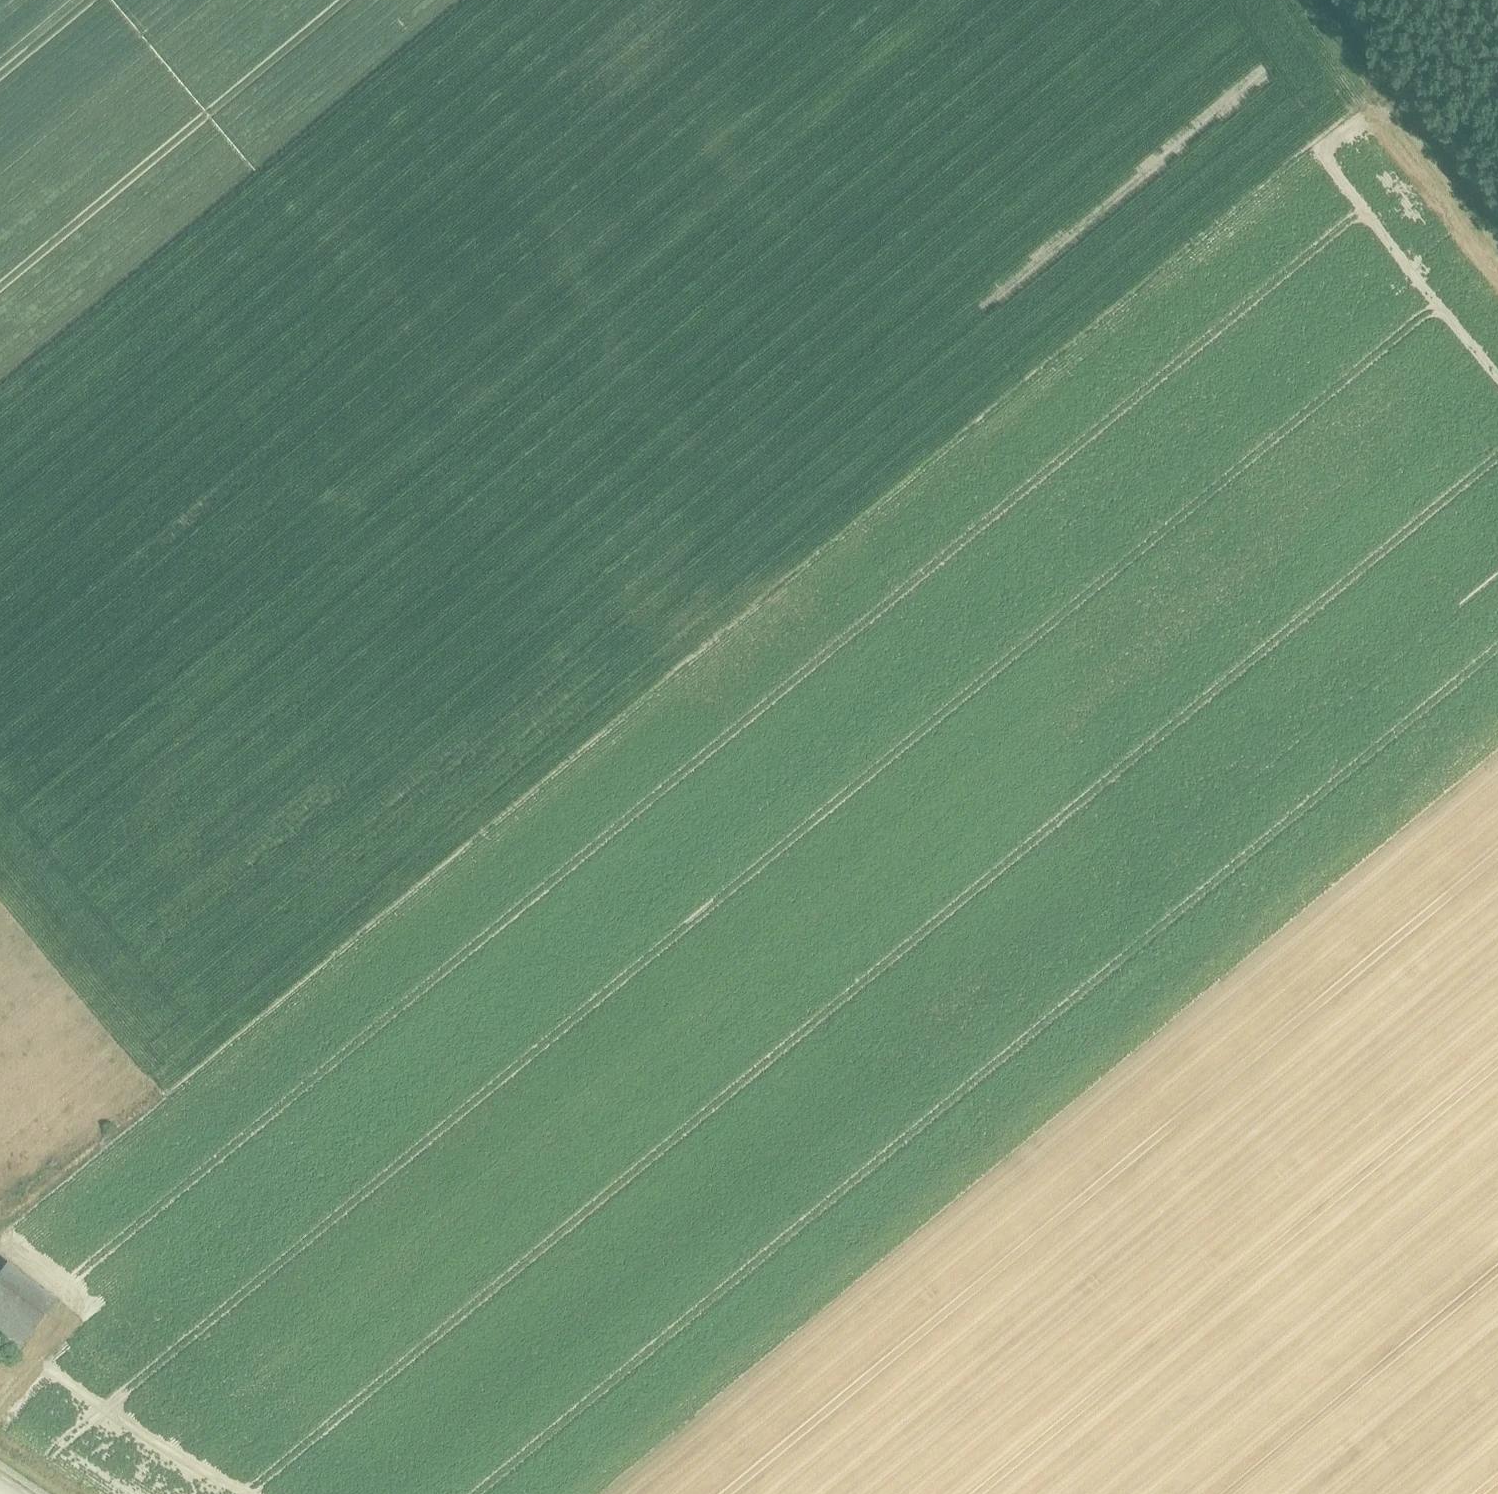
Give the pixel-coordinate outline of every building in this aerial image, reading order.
[(16,1352),(54,1301),(7,1266),(0,1275),(0,1340),(16,1352)]
